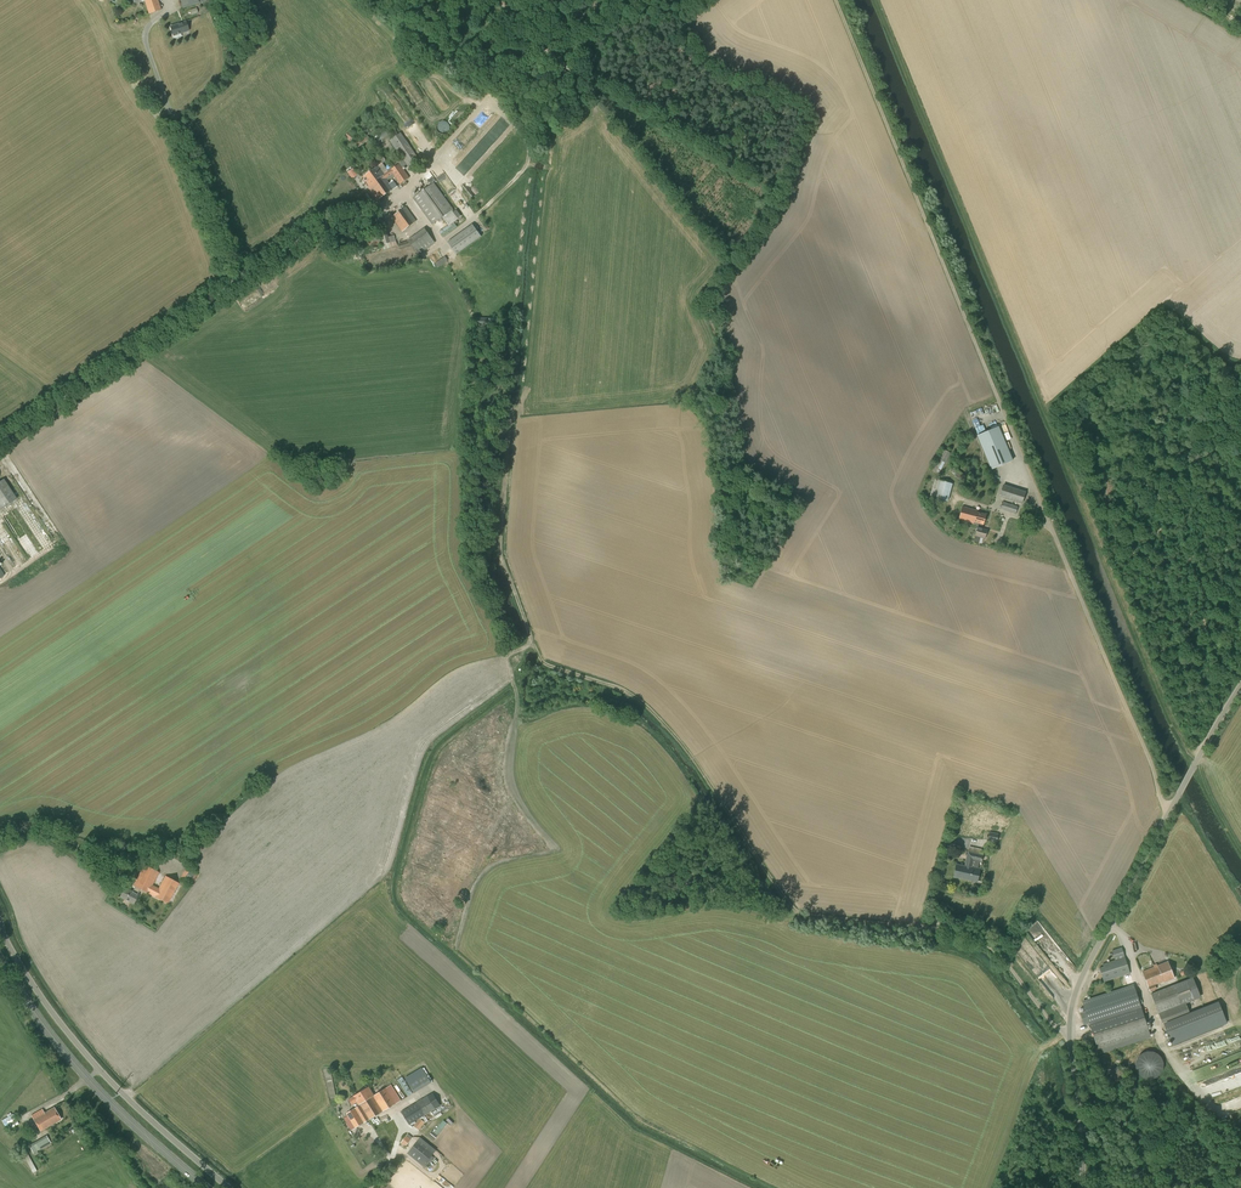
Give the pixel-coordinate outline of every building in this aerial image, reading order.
[(158,0),(133,0),(134,4),(140,2),(140,1),(144,0),(149,14),(161,10),(158,0)] [(183,9),(210,0),(180,0),(183,9)] [(173,36),(189,31),(186,21),(170,26),(173,36)] [(422,66),(428,71),(431,67),(426,62),(422,66)] [(449,130),(450,128),(449,126),(449,125),(447,123),(445,121),(444,121),(442,121),(441,121),(440,121),(438,122),(438,123),(436,124),(436,125),(435,127),(435,128),(436,130),(436,131),(437,133),(438,133),(439,134),(440,135),(442,135),(443,135),(446,134),(448,133),(448,132),(449,130)] [(398,134),(395,130),(391,133),(394,137),(389,140),(402,159),(398,161),(399,163),(395,166),(392,162),(385,167),(383,163),(385,162),(385,161),(386,160),(383,156),(377,161),(380,164),(378,165),(379,166),(363,177),(369,188),(369,189),(377,201),(397,187),(393,181),(390,183),(388,181),(394,176),(400,185),(409,178),(403,168),(407,165),(410,170),(421,162),(401,132),(398,134)] [(350,131),(345,137),(350,142),(355,136),(350,131)] [(351,176),(356,172),(353,168),(348,172),(351,176)] [(413,198),(432,225),(453,209),(434,182),(413,198)] [(402,232),(417,221),(406,207),(391,217),(402,232)] [(389,237),(382,214),(373,217),(377,233),(354,237),(356,248),(381,244),(382,246),(383,250),(398,246),(394,235),(389,237)] [(457,227),(453,221),(439,232),(443,237),(457,227)] [(456,255),(481,237),(472,224),(447,242),(456,255)] [(418,256),(435,243),(425,228),(407,241),(398,244),(400,250),(411,246),(418,256)] [(438,268),(448,260),(445,256),(435,264),(438,268)] [(497,331),(498,319),(489,318),(475,317),(475,331),(488,331),(488,330),(497,331)] [(988,406),(972,412),(977,425),(984,422),(983,420),(991,417),(990,415),(998,412),(995,406),(989,408),(988,406)] [(992,469),(1012,461),(998,427),(978,435),(992,469)] [(946,463),(951,453),(942,449),(937,459),(946,463)] [(17,499),(3,479),(0,481),(0,506),(2,509),(17,499)] [(948,501),(953,484),(935,479),(930,497),(948,501)] [(1022,504),(1025,492),(1004,485),(1000,496),(1022,504)] [(1016,514),(1018,507),(1002,502),(1000,509),(1016,514)] [(974,522),(979,523),(983,524),(986,514),(977,512),(978,510),(963,506),(959,519),(973,523),(974,522)] [(9,523),(17,518),(12,510),(4,515),(9,523)] [(982,528),(983,524),(979,523),(975,536),(974,541),(979,543),(980,537),(985,538),(987,530),(982,528)] [(988,838),(991,838),(991,841),(997,842),(998,833),(989,832),(988,838)] [(119,857),(120,849),(101,847),(100,855),(119,857)] [(982,861),(983,855),(968,852),(965,866),(956,864),(953,877),(978,882),(981,868),(978,868),(979,861),(982,861)] [(159,888),(153,885),(159,872),(144,864),(133,885),(135,886),(133,891),(125,887),(120,897),(134,904),(139,895),(138,894),(140,889),(168,904),(179,883),(165,876),(159,888)] [(182,877),(192,881),(196,872),(186,868),(182,877)] [(1103,980),(1130,972),(1122,947),(1112,950),(1115,959),(1103,963),(1103,966),(1099,968),(1103,980)] [(1163,982),(1174,978),(1168,961),(1142,972),(1150,992),(1157,989),(1155,985),(1163,981),(1163,982)] [(1193,977),(1151,994),(1162,1022),(1189,1011),(1186,1003),(1201,997),(1193,977)] [(1099,1054),(1151,1038),(1133,984),(1082,1000),(1099,1054)] [(1222,1026),(1227,1023),(1218,1001),(1204,1006),(1163,1023),(1172,1045),(1222,1026)] [(1156,1053),(1152,1051),(1149,1051),(1145,1052),(1142,1053),(1139,1055),(1137,1058),(1135,1062),(1135,1065),(1136,1069),(1137,1072),(1139,1075),(1142,1077),(1146,1079),(1149,1079),(1153,1079),(1156,1077),(1159,1075),(1161,1072),(1163,1068),(1163,1065),(1163,1061),(1161,1058),(1159,1055),(1156,1053)] [(409,1096),(413,1093),(402,1077),(398,1079),(409,1096)] [(414,1093),(423,1087),(417,1078),(408,1084),(414,1093)] [(363,1108),(370,1119),(397,1103),(388,1088),(375,1096),(369,1087),(358,1093),(362,1099),(361,1099),(365,1106),(363,1108)] [(347,1113),(356,1128),(370,1119),(363,1108),(365,1106),(361,1099),(362,1099),(358,1093),(349,1099),(349,1100),(348,1101),(350,1105),(352,1104),(357,1102),(359,1106),(347,1113)] [(417,1102),(401,1111),(409,1125),(425,1115),(417,1102)] [(61,1119),(54,1107),(44,1113),(42,1109),(31,1115),(41,1131),(61,1119)] [(12,1114),(11,1112),(7,1114),(8,1117),(2,1120),(5,1126),(17,1120),(13,1114),(12,1114)] [(419,1130),(425,1122),(420,1118),(414,1126),(419,1130)] [(433,1141),(440,1132),(435,1128),(433,1131),(432,1130),(428,1136),(433,1141)] [(408,1133),(400,1143),(405,1147),(413,1137),(408,1133)] [(51,1143),(46,1135),(42,1137),(47,1145),(51,1143)] [(29,1146),(33,1153),(38,1151),(40,1149),(35,1142),(29,1146)] [(423,1166),(433,1154),(417,1142),(407,1153),(423,1166)]
